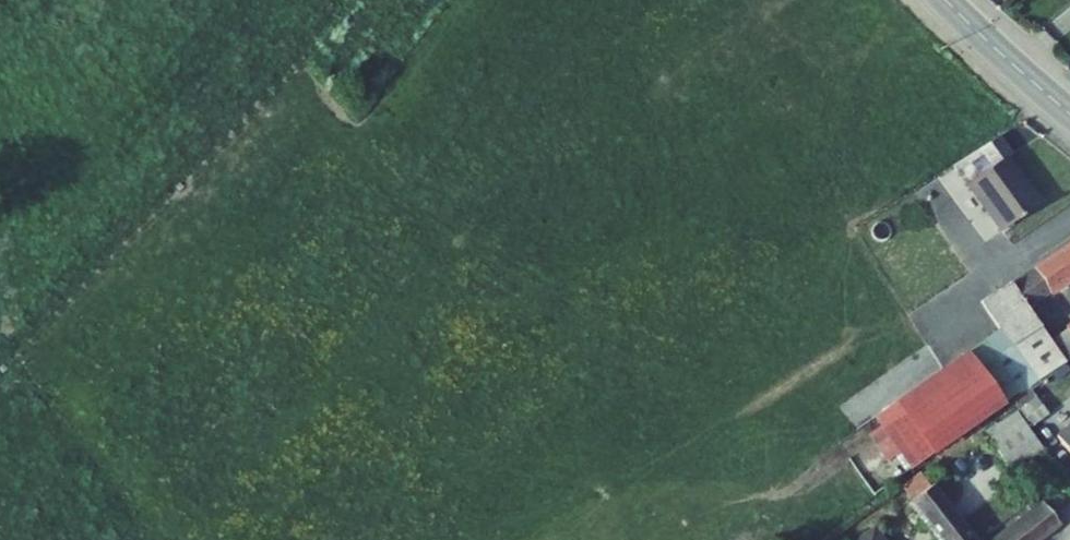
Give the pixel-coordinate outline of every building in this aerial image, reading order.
[(880,10),(891,0),(871,0),(880,10)] [(958,173),(1001,239),(1039,214),(1009,167),(1013,164),(1001,146),(958,173)] [(988,310),(1018,353),(1002,364),(1026,398),(1027,399),(1069,368),(1053,347),(1033,319),(1069,293),(1069,252),(988,310)] [(1053,347),(1069,368),(1069,334),(1053,347)] [(989,348),(899,415),(934,464),(1026,398),(1002,364),(989,348)] [(1037,398),(1019,413),(1038,436),(1057,422),(1037,398)] [(1018,417),(986,443),(1015,478),(1047,452),(1018,417)] [(1062,447),(1069,458),(1069,441),(1062,447)] [(941,490),(979,539),(994,539),(998,536),(955,479),(941,490)] [(937,539),(979,539),(941,490),(916,510),(937,539)] [(1063,532),(1044,509),(1004,539),(1053,539),(1063,532)]
